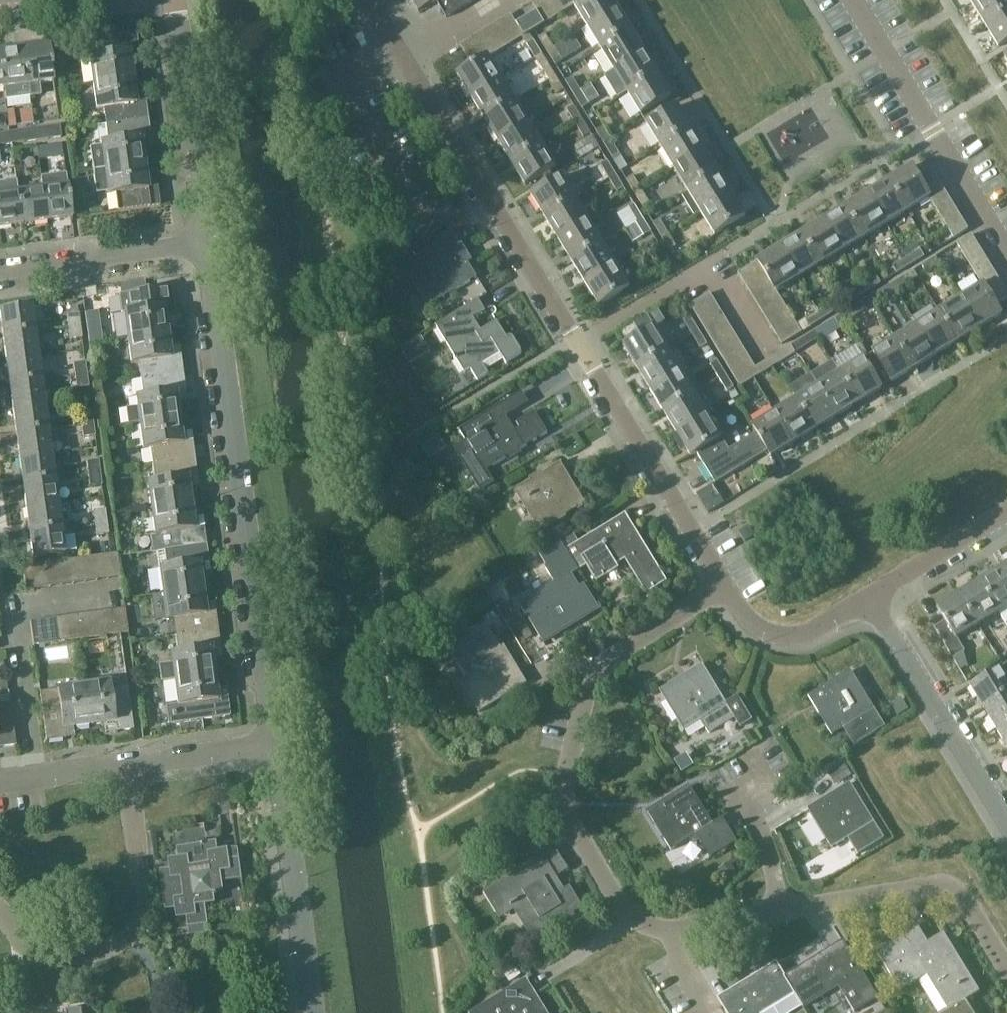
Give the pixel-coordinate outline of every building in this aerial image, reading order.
[(419,12),(436,1),(447,18),(475,0),(412,0),(419,12)] [(545,0),(533,0),(532,1),(537,10),(546,22),(555,16),(545,0)] [(559,0),(545,0),(555,16),(565,10),(559,0)] [(572,0),(559,0),(565,10),(574,5),(575,4),(572,0)] [(575,4),(574,5),(587,27),(618,8),(613,0),(582,0),(575,4)] [(985,24),(1006,11),(1006,0),(976,0),(972,2),(985,24)] [(631,30),(618,8),(587,27),(601,49),(631,30)] [(524,35),(533,29),(546,22),(537,10),(516,22),(524,35)] [(1006,41),(1006,11),(985,24),(999,46),(1006,41)] [(511,14),(500,20),(514,42),(524,35),(516,22),(511,14)] [(500,20),(490,26),(504,48),(514,42),(500,20)] [(490,26),(480,32),(494,54),(504,48),(490,26)] [(645,52),(631,30),(601,49),(614,70),(645,52)] [(137,32),(95,38),(97,55),(88,56),(92,83),(133,77),(131,62),(136,61),(135,52),(140,51),(137,32)] [(480,32),(470,38),(483,59),(489,56),(490,57),(494,54),(480,32)] [(545,33),(539,37),(548,52),(554,48),(545,33)] [(460,44),(460,45),(473,66),(483,59),(470,38),(460,44)] [(542,54),(534,39),(527,44),(536,58),(542,54)] [(24,48),(24,51),(30,96),(41,95),(39,84),(54,82),(49,45),(24,48)] [(24,51),(24,48),(0,51),(0,58),(4,89),(6,100),(30,96),(24,51)] [(562,60),(554,48),(548,52),(556,64),(562,60)] [(658,73),(645,52),(614,70),(627,92),(658,73)] [(458,75),(472,97),(503,78),(490,57),(489,56),(483,59),(473,66),(458,75)] [(555,75),(547,62),(541,66),(549,79),(555,75)] [(671,95),(658,73),(627,92),(641,114),(671,95)] [(564,89),(555,75),(549,79),(558,93),(564,89)] [(104,108),(106,124),(149,119),(147,102),(142,103),(141,92),(135,93),(133,77),(92,83),(96,110),(104,108)] [(572,77),(566,81),(574,95),(581,91),(572,77)] [(472,97),(485,118),(516,100),(503,78),(472,97)] [(589,104),(581,91),(574,95),(582,108),(589,104)] [(485,118),(499,140),(529,121),(516,100),(485,118)] [(582,119),(574,105),(567,109),(575,123),(582,119)] [(677,106),(647,125),(661,147),(691,128),(677,106)] [(80,113),(65,114),(67,128),(81,127),(80,113)] [(149,119),(106,124),(108,140),(100,142),(100,145),(91,154),(93,170),(145,163),(143,147),(148,146),(146,138),(152,137),(149,119)] [(584,137),(590,132),(582,119),(575,123),(584,137)] [(499,140),(512,162),(543,143),(529,121),(499,140)] [(48,126),(49,139),(61,137),(60,125),(48,126)] [(48,126),(35,128),(37,140),(49,139),(48,126)] [(603,126),(596,130),(604,144),(611,140),(603,126)] [(37,140),(35,128),(23,130),(24,142),(37,140)] [(705,150),(691,128),(661,147),(674,169),(705,150)] [(23,130),(10,131),(12,144),(24,142),(23,130)] [(10,131),(0,133),(0,145),(12,144),(10,131)] [(579,159),(599,146),(600,146),(593,135),(592,136),(572,148),(579,159)] [(619,154),(611,140),(604,144),(613,158),(619,154)] [(526,184),(556,165),(543,143),(512,162),(526,184)] [(718,172),(705,150),(674,169),(687,190),(718,172)] [(616,174),(607,160),(600,164),(609,178),(616,174)] [(95,186),(107,192),(107,195),(116,194),(118,211),(161,205),(158,186),(153,187),(152,178),(147,178),(145,163),(93,170),(95,186)] [(929,198),(917,176),(911,166),(889,180),(908,211),(929,198)] [(930,167),(917,176),(929,198),(954,238),(968,229),(930,167)] [(731,193),(718,172),(687,190),(701,212),(731,193)] [(47,221),(72,217),(68,184),(66,173),(41,176),(43,188),(47,221)] [(624,187),(616,174),(609,178),(617,192),(624,187)] [(633,175),(627,180),(635,193),(641,189),(633,175)] [(532,195),(546,217),(577,198),(563,176),(532,195)] [(889,180),(867,193),(886,224),(908,211),(889,180)] [(23,224),(47,221),(43,188),(18,191),(23,224)] [(635,193),(643,206),(650,202),(641,189),(635,193)] [(23,224),(18,191),(0,193),(0,227),(23,224)] [(745,216),(731,193),(701,212),(714,235),(745,216)] [(867,193),(845,207),(864,238),(886,224),(867,193)] [(546,217),(559,239),(590,220),(577,198),(546,217)] [(642,218),(634,204),(628,209),(636,222),(642,218)] [(845,207),(824,220),(843,251),(864,238),(845,207)] [(651,232),(642,218),(636,222),(644,236),(651,232)] [(654,223),(662,236),(668,232),(660,219),(654,223)] [(559,239),(573,260),(603,242),(590,220),(559,239)] [(824,220),(802,233),(821,264),(843,251),(824,220)] [(662,236),(670,250),(677,246),(668,232),(662,236)] [(780,247),(799,278),(821,264),(802,233),(780,247)] [(455,250),(459,247),(451,234),(406,261),(413,272),(409,275),(429,306),(477,277),(468,261),(463,264),(455,250)] [(1006,298),(1006,292),(972,234),(957,243),(982,283),(996,305),(1006,298)] [(573,260),(586,282),(616,263),(603,242),(573,260)] [(770,281),(777,291),(799,278),(780,247),(758,260),(764,270),(770,281)] [(663,266),(669,262),(661,248),(654,252),(663,266)] [(950,248),(938,255),(943,265),(956,257),(950,248)] [(906,258),(911,264),(924,256),(920,249),(906,258)] [(936,257),(922,265),(926,272),(940,263),(936,257)] [(893,266),(898,272),(911,264),(906,258),(893,266)] [(738,272),(745,283),(764,270),(758,260),(738,272)] [(600,305),(630,286),(616,263),(586,282),(600,305)] [(745,283),(751,293),(770,281),(764,270),(745,283)] [(892,283),(896,290),(909,282),(905,275),(892,283)] [(863,284),(867,291),(881,282),(877,276),(863,284)] [(770,281),(751,293),(757,303),(777,291),(770,281)] [(892,283),(878,292),(882,299),(896,290),(892,283)] [(996,305),(982,283),(960,297),(979,328),(1001,314),(996,305)] [(850,293),(854,299),(867,291),(863,284),(850,293)] [(175,305),(172,287),(120,293),(122,312),(123,311),(127,337),(168,331),(166,316),(171,315),(169,306),(175,305)] [(777,291),(757,303),(763,313),(783,301),(777,291)] [(690,304),(696,315),(716,302),(710,292),(690,304)] [(938,310),(957,341),(979,328),(960,297),(938,310)] [(479,298),(436,325),(465,372),(470,368),(478,381),(489,374),(484,364),(500,353),(506,363),(521,354),(522,353),(522,352),(522,350),(512,334),(507,337),(497,321),(482,330),(474,317),(485,310),(479,298)] [(783,301),(763,313),(770,324),(789,311),(783,301)] [(862,301),(848,310),(853,317),(866,309),(862,301)] [(696,315),(703,325),(722,313),(716,302),(696,315)] [(824,318),(837,310),(833,302),(820,311),(824,318)] [(1,317),(3,335),(36,330),(33,305),(0,309),(0,312),(1,317)] [(839,325),(852,317),(853,317),(848,310),(835,318),(839,325)] [(938,310),(917,324),(936,355),(957,341),(938,310)] [(789,311),(770,324),(776,334),(795,322),(789,311)] [(820,311),(810,317),(806,320),(810,327),(824,318),(820,311)] [(69,326),(81,324),(79,312),(67,314),(69,326)] [(703,325),(709,335),(729,323),(722,313),(703,325)] [(684,320),(692,334),(699,330),(691,317),(684,320)] [(795,322),(776,334),(782,344),(802,332),(795,322)] [(709,335),(715,345),(735,333),(729,323),(709,335)] [(70,339),(82,337),(81,324),(69,326),(70,339)] [(917,324),(895,337),(914,368),(936,355),(917,324)] [(624,345),(638,368),(669,349),(655,326),(624,345)] [(36,330),(3,335),(6,359),(39,355),(36,330)] [(707,344),(699,330),(692,334),(701,348),(707,344)] [(170,347),(168,331),(127,337),(130,364),(139,363),(141,378),(183,372),(181,355),(176,355),(175,346),(170,347)] [(715,345),(721,356),(741,343),(735,333),(715,345)] [(421,336),(400,349),(403,354),(424,341),(421,336)] [(895,337),(873,351),(892,382),(914,368),(895,337)] [(721,356),(728,366),(747,354),(741,343),(721,356)] [(771,358),(775,365),(795,352),(791,345),(771,358)] [(638,368),(651,390),(682,371),(669,349),(638,368)] [(734,376),(754,364),(747,354),(728,366),(734,376)] [(39,355),(6,359),(10,384),(43,380),(39,355)] [(881,388),(863,357),(839,371),(859,402),(881,388)] [(756,367),(760,374),(775,365),(771,358),(756,367)] [(726,374),(717,360),(710,364),(719,378),(726,374)] [(74,363),(76,375),(88,373),(86,361),(74,363)] [(754,364),(734,376),(740,386),(760,374),(756,367),(754,364)] [(651,390),(664,412),(695,393),(682,371),(651,390)] [(837,416),(859,402),(839,371),(818,385),(837,416)] [(186,390),(183,372),(141,378),(143,395),(135,396),(136,407),(126,408),(128,424),(138,422),(180,417),(177,401),(182,400),(181,391),(186,390)] [(88,373),(76,375),(78,388),(89,386),(88,373)] [(727,391),(734,387),(726,374),(719,378),(727,391)] [(43,380),(10,384),(13,409),(62,402),(62,401),(46,403),(43,380)] [(815,429),(837,416),(818,385),(796,398),(815,429)] [(664,412),(678,434),(709,414),(695,393),(664,412)] [(793,442),(815,429),(796,398),(774,411),(793,442)] [(62,402),(13,409),(16,433),(49,429),(48,420),(64,417),(62,402)] [(460,430),(467,440),(485,469),(524,446),(515,431),(513,433),(497,407),(460,430)] [(82,424),(94,423),(92,410),(80,412),(82,424)] [(752,425),(757,432),(768,450),(771,456),(793,442),(774,411),(752,425)] [(697,452),(697,453),(722,437),(709,414),(678,434),(691,456),(697,452)] [(182,432),(180,417),(138,422),(142,450),(151,449),(153,464),(195,458),(193,441),(188,441),(186,432),(182,432)] [(84,437),(96,435),(94,423),(82,424),(84,437)] [(49,429),(16,433),(20,458),(53,453),(49,429)] [(716,483),(768,450),(757,432),(729,450),(722,438),(723,438),(722,437),(697,453),(716,483)] [(53,453),(20,458),(23,482),(56,478),(53,453)] [(198,476),(195,458),(153,464),(155,480),(146,481),(150,508),(191,502),(189,487),(194,486),(192,477),(198,476)] [(89,473),(101,472),(99,459),(87,461),(89,473)] [(539,530),(585,502),(561,462),(515,491),(539,530)] [(90,486),(102,484),(101,472),(89,473),(90,486)] [(495,483),(489,474),(475,482),(480,491),(495,483)] [(56,478),(23,482),(26,507),(59,502),(56,478)] [(475,482),(464,489),(470,498),(480,491),(475,482)] [(713,485),(697,494),(708,513),(724,503),(713,485)] [(30,531),(62,527),(59,502),(26,507),(30,531)] [(193,518),(191,502),(150,508),(156,550),(207,544),(204,526),(199,527),(198,517),(193,518)] [(94,510),(95,523),(107,521),(106,509),(94,510)] [(625,512),(578,542),(572,532),(560,540),(568,552),(578,570),(587,565),(597,582),(619,568),(617,564),(625,559),(646,594),(667,581),(639,534),(636,536),(624,516),(626,514),(625,512)] [(109,533),(107,521),(95,523),(97,535),(109,533)] [(30,531),(33,557),(66,552),(62,527),(30,531)] [(561,556),(568,552),(560,540),(538,553),(546,565),(545,566),(554,582),(520,603),(543,641),(599,607),(584,584),(580,587),(561,556)] [(209,561),(207,544),(156,550),(158,567),(162,593),(203,588),(201,572),(205,572),(204,562),(209,561)] [(105,554),(109,578),(121,577),(118,553),(105,554)] [(94,556),(97,580),(109,578),(105,554),(94,556)] [(82,557),(85,581),(97,580),(94,556),(82,557)] [(70,559),(74,583),(85,581),(82,557),(70,559)] [(58,561),(62,585),(74,583),(70,559),(58,561)] [(47,562),(50,586),(62,585),(58,561),(47,562)] [(35,564),(38,588),(50,586),(47,562),(35,564)] [(23,566),(26,589),(26,590),(38,588),(35,564),(23,566)] [(994,572),(980,581),(1000,613),(1006,608),(1006,577),(1001,568),(994,572)] [(980,581),(959,593),(979,626),(1000,613),(980,581)] [(205,603),(203,588),(162,593),(165,621),(173,620),(175,635),(218,629),(216,612),(211,612),(210,603),(205,603)] [(959,593),(952,598),(937,607),(945,620),(934,627),(953,658),(965,650),(958,638),(979,626),(959,593)] [(116,634),(128,632),(125,608),(113,610),(116,634)] [(101,611),(104,635),(116,634),(113,610),(101,611)] [(90,613),(93,637),(104,635),(101,611),(90,613)] [(78,615),(81,638),(93,637),(90,613),(78,615)] [(66,616),(69,640),(81,638),(78,615),(66,616)] [(55,618),(58,642),(69,640),(66,616),(55,618)] [(43,619),(46,643),(58,642),(55,618),(43,619)] [(46,643),(43,619),(31,621),(34,645),(46,643)] [(446,641),(451,650),(467,677),(460,682),(479,712),(527,683),(511,656),(508,658),(488,627),(473,636),(468,628),(446,641)] [(221,647),(218,629),(175,635),(177,651),(169,652),(171,662),(159,664),(161,681),(175,679),(215,674),(213,658),(217,657),(216,648),(221,647)] [(740,727),(752,720),(738,695),(726,703),(703,664),(660,690),(684,730),(700,720),(709,733),(734,718),(740,727)] [(966,666),(960,670),(965,678),(971,675),(966,666)] [(986,706),(1006,693),(1006,675),(1002,667),(970,686),(983,708),(986,706)] [(854,745),(885,726),(851,669),(808,695),(832,735),(844,728),(854,745)] [(217,689),(215,674),(175,679),(178,703),(171,704),(174,723),(230,715),(228,697),(223,697),(222,688),(217,689)] [(115,726),(115,731),(134,729),(128,686),(111,688),(110,680),(83,684),(89,725),(104,723),(105,728),(115,726)] [(74,727),(89,725),(83,684),(56,688),(57,689),(40,691),(47,741),(65,738),(65,733),(74,732),(74,727)] [(986,706),(983,708),(996,729),(1006,722),(1006,693),(986,706)] [(901,698),(891,704),(898,716),(908,710),(901,698)] [(16,745),(10,702),(0,704),(0,747),(16,745)] [(996,729),(1006,746),(1006,722),(996,729)] [(682,773),(694,766),(690,758),(682,756),(674,761),(682,773)] [(845,763),(827,774),(835,786),(852,775),(845,763)] [(710,858),(737,841),(722,816),(713,822),(690,784),(647,811),(671,850),(689,840),(692,841),(694,841),(696,841),(699,840),(710,858)] [(832,848),(873,823),(850,784),(808,809),(832,848)] [(218,851),(217,841),(177,846),(179,860),(174,867),(160,869),(166,909),(175,908),(177,917),(187,916),(188,926),(208,923),(206,903),(215,902),(214,893),(224,891),(223,881),(242,878),(238,848),(218,851)] [(570,920),(585,911),(570,885),(564,889),(557,876),(568,869),(556,848),(544,856),(543,855),(484,891),(500,918),(514,910),(534,943),(556,929),(551,919),(564,910),(570,920)] [(730,861),(719,868),(727,881),(738,874),(730,861)] [(873,912),(862,919),(870,933),(881,926),(873,912)] [(979,991),(954,949),(950,952),(939,935),(924,944),(912,925),(875,949),(886,967),(901,991),(927,975),(948,1009),(941,1012),(942,1012),(979,991)] [(828,954),(826,950),(785,975),(776,961),(776,962),(803,1007),(838,986),(854,1012),(878,997),(845,944),(828,954)] [(776,962),(734,987),(737,992),(720,1002),(727,1012),(763,1012),(795,994),(803,1007),(776,962)] [(522,981),(470,1012),(548,1012),(537,995),(532,997),(522,981)] [(966,999),(980,991),(979,991),(942,1012),(974,1012),(966,999)]
